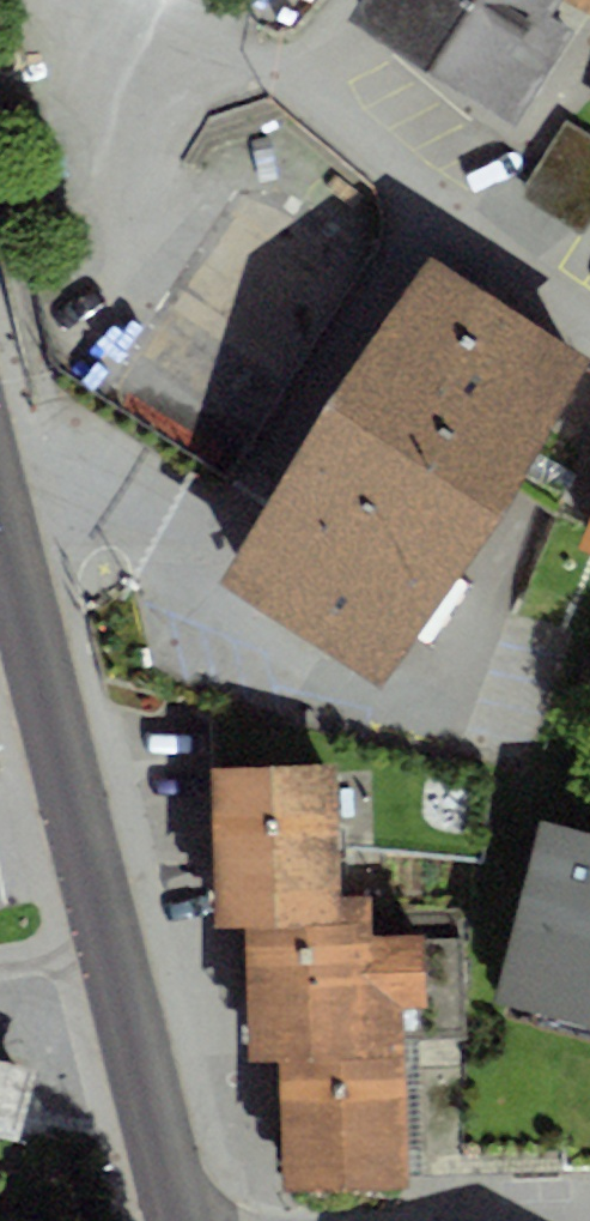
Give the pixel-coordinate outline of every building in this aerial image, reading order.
[(348,20),(512,123),(573,26),(552,13),(560,0),(361,0),(348,20)] [(589,14),(589,0),(565,0),(589,14)] [(566,121),(519,195),(583,236),(589,226),(589,136),(566,121)] [(221,581),(382,684),(589,360),(429,257),(221,581)] [(579,547),(589,552),(589,521),(579,547)] [(219,767),(213,768),(215,927),(246,929),(372,925),(370,898),(350,894),(346,850),(482,861),(485,774),(320,734),(320,762),(219,767)] [(490,1001),(589,1027),(589,831),(539,817),(490,1001)] [(372,925),(246,929),(250,1060),(278,1059),(402,1054),(402,1040),(468,1038),(464,930),(372,934),(372,925)] [(402,1054),(278,1059),(282,1191),(409,1187),(402,1054)] [(19,1137),(37,1071),(0,1061),(0,1132),(19,1137)]
